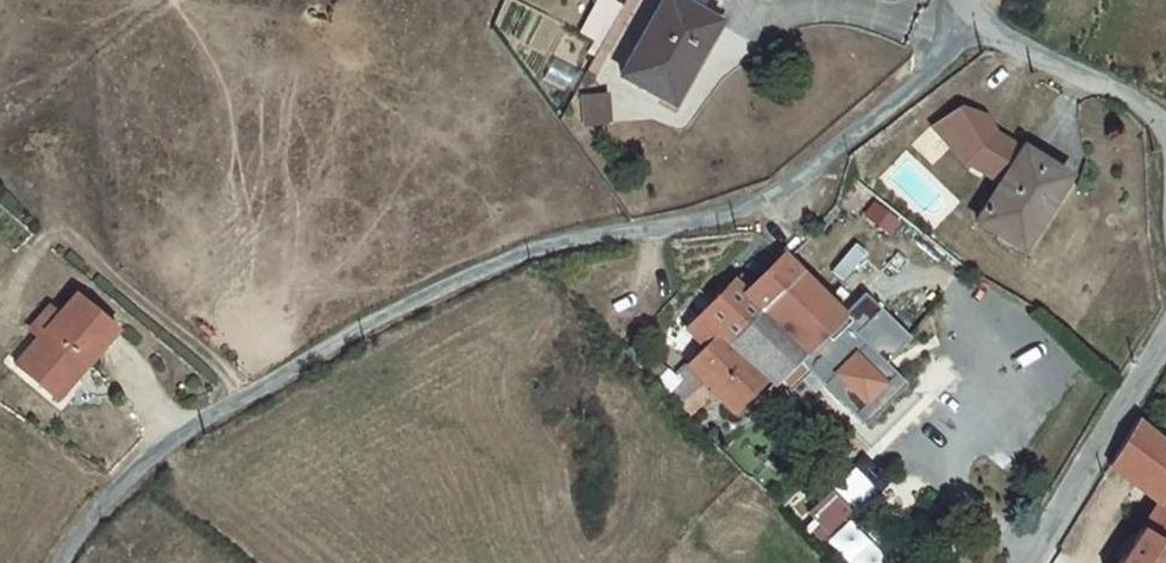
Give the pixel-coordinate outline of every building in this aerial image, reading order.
[(706,19),(674,0),(661,0),(620,74),(669,103),(700,49),(692,44),(706,19)] [(1003,175),(1019,147),(1008,98),(986,91),(956,110),(965,114),(980,137),(979,141),(1003,175)] [(583,94),(583,125),(611,125),(610,94),(583,94)] [(1025,223),(1032,226),(1064,175),(1019,147),(1003,175),(976,218),(1012,243),(1025,223)] [(748,290),(746,293),(765,312),(805,273),(788,257),(784,253),(748,290)] [(711,392),(714,393),(735,412),(768,380),(775,386),(847,315),(805,273),(765,312),(732,346),(743,358),(711,392)] [(746,293),(748,290),(738,281),(690,328),(708,346),(718,335),(732,346),(765,312),(746,293)] [(16,365),(50,393),(83,356),(91,363),(121,329),(78,294),(16,365)] [(904,379),(887,362),(911,338),(867,295),(802,361),(862,421),(904,379)] [(743,358),(732,346),(718,335),(708,346),(680,378),(685,384),(670,399),(687,416),(714,393),(711,392),(743,358)] [(683,358),(663,340),(637,365),(658,386),(683,358)] [(58,400),(91,363),(83,356),(50,393),(58,400)] [(1163,492),(1165,487),(1165,443),(1136,416),(1107,461),(1158,499),(1163,492)] [(1163,492),(1158,499),(1142,522),(1165,538),(1165,495),(1163,492)] [(848,562),(893,562),(849,518),(826,540),(848,562)] [(1142,522),(1116,562),(1165,562),(1165,538),(1142,522)]
